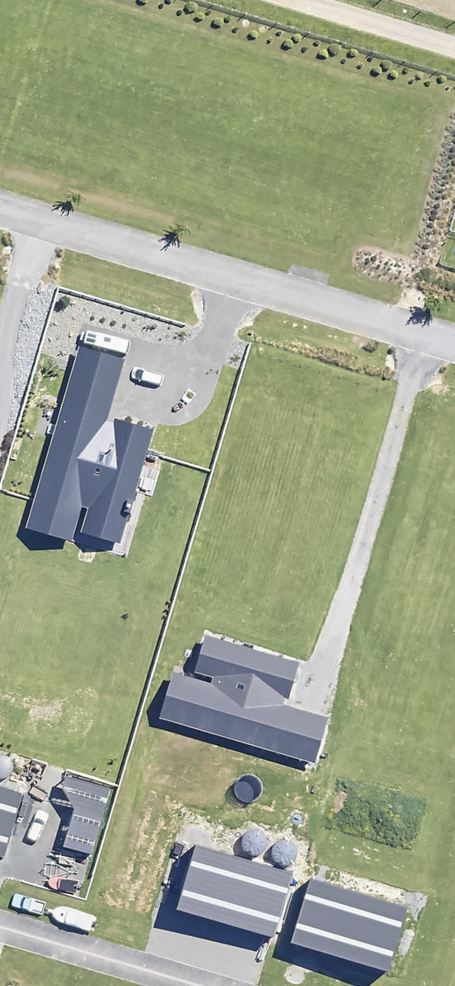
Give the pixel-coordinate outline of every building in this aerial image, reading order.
[(125,359),(79,346),(26,528),(72,541),(82,507),(88,508),(81,533),(120,544),(154,430),(115,418),(114,422),(107,420),(125,359)] [(173,672),(159,718),(315,764),(328,717),(283,704),(285,698),(289,699),(300,662),(205,635),(194,672),(213,678),(211,683),(173,672)] [(110,789),(66,776),(62,789),(74,808),(63,847),(91,855),(110,789)] [(4,859),(23,794),(0,787),(0,857),(4,859)] [(196,845),(176,909),(274,938),(293,873),(196,845)] [(310,878),(290,943),(389,972),(408,907),(310,878)]
